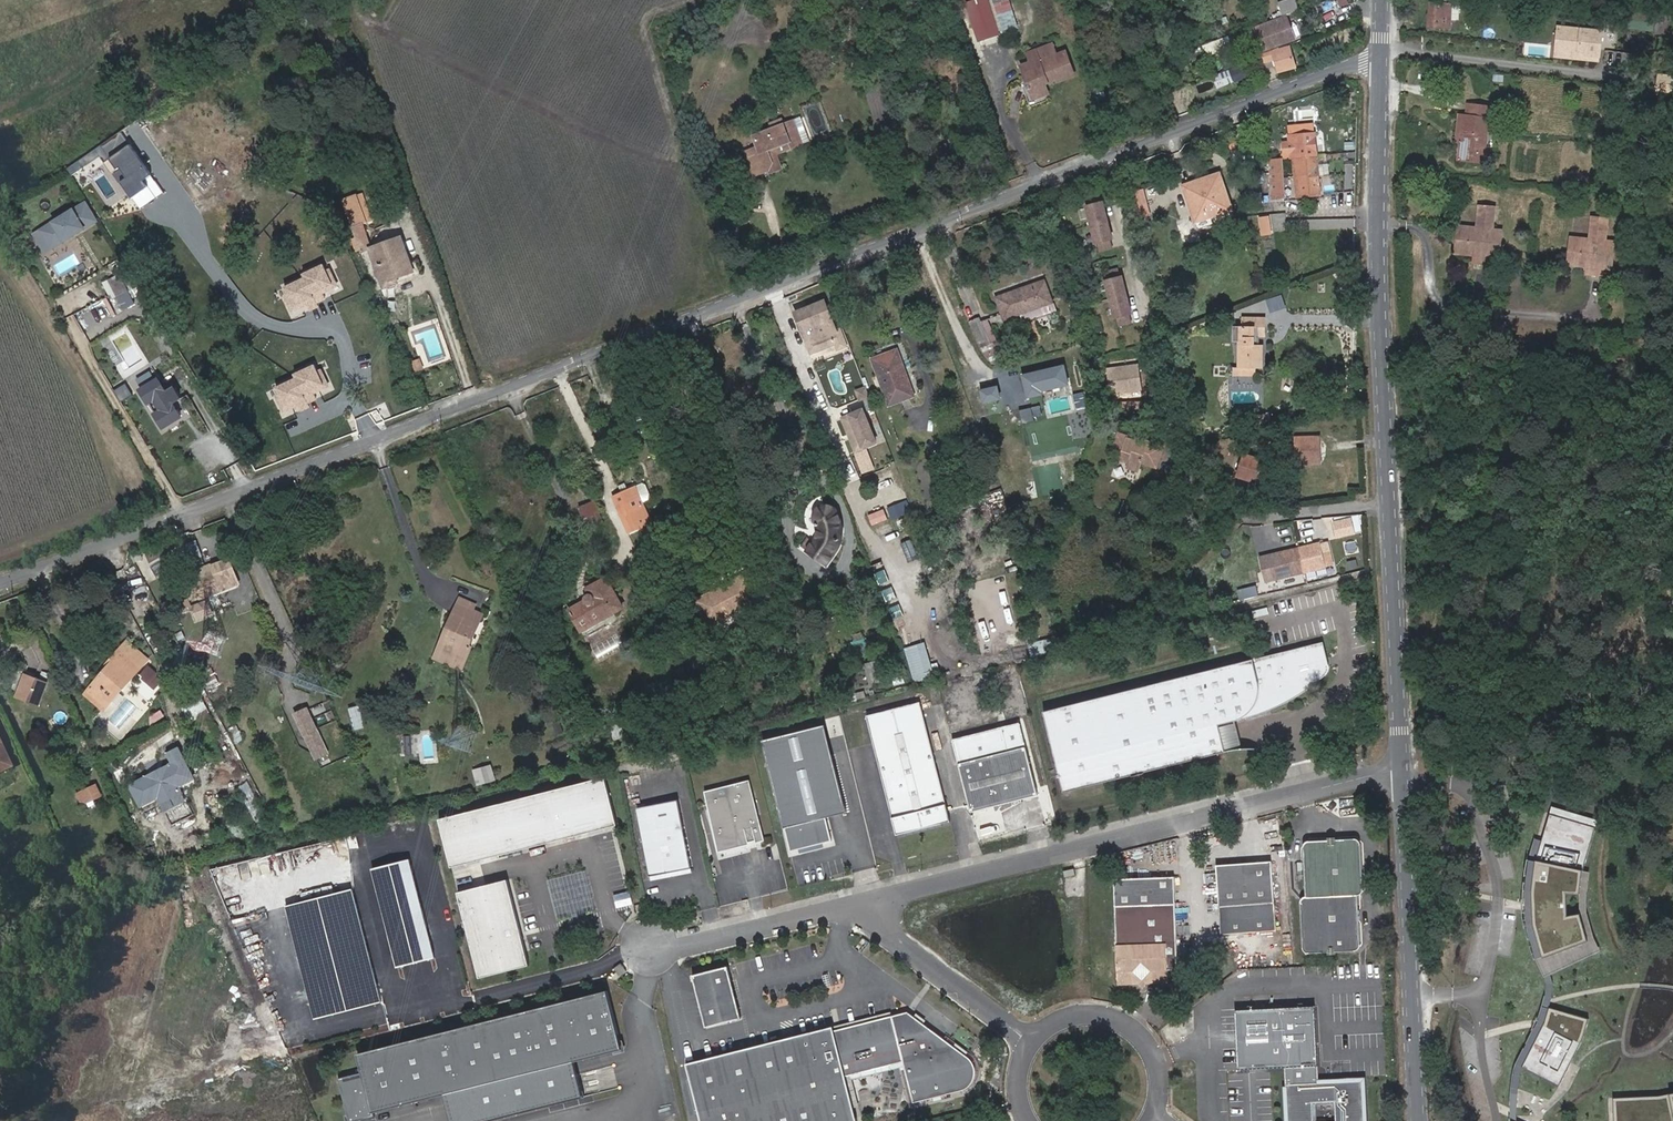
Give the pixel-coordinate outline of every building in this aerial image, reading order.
[(1020,29),(1011,0),(967,0),(979,41),(1020,29)] [(1278,3),(1282,16),(1286,15),(1298,10),(1295,0),(1285,0),(1278,3)] [(1430,3),(1429,12),(1441,13),(1441,5),(1430,3)] [(1441,13),(1429,12),(1428,26),(1448,28),(1448,24),(1440,23),(1441,13)] [(1277,24),(1287,20),(1286,15),(1282,16),(1275,19),(1276,20),(1277,24)] [(1276,20),(1253,29),(1261,51),(1295,38),(1287,20),(1277,24),(1276,20)] [(1602,31),(1555,25),(1551,58),(1599,64),(1602,31)] [(1209,42),(1212,53),(1232,48),(1229,36),(1209,42)] [(1053,46),(1029,55),(1032,64),(1041,61),(1041,63),(1057,57),(1053,46)] [(1262,55),(1264,61),(1274,58),(1278,70),(1283,68),(1283,70),(1294,67),(1288,47),(1278,51),(1277,48),(1262,55)] [(1041,63),(1041,61),(1032,64),(1023,67),(1028,82),(1033,97),(1034,100),(1050,95),(1045,85),(1052,82),(1050,80),(1056,78),(1057,80),(1058,84),(1075,78),(1066,54),(1057,57),(1041,63)] [(1217,87),(1234,82),(1230,70),(1213,75),(1217,87)] [(1656,92),(1672,94),(1672,74),(1657,73),(1656,92)] [(1028,82),(1021,84),(1027,99),(1033,97),(1028,82)] [(1483,163),(1488,119),(1465,116),(1460,160),(1483,163)] [(801,118),(793,121),(794,122),(797,132),(805,129),(801,118)] [(768,150),(791,142),(793,147),(802,144),(797,132),(794,122),(755,136),(759,148),(746,152),(755,176),(770,170),(773,164),(768,150)] [(1295,159),(1298,196),(1320,195),(1315,135),(1289,137),(1291,159),(1295,159)] [(781,168),(776,153),(793,147),(791,142),(768,150),(773,164),(770,170),(770,172),(781,168)] [(117,155),(104,164),(111,173),(124,164),(117,155)] [(1269,161),(1273,199),(1284,198),(1280,160),(1269,161)] [(1182,187),(1184,191),(1220,179),(1219,175),(1182,187)] [(1184,191),(1194,222),(1231,210),(1220,179),(1184,191)] [(1143,216),(1152,214),(1145,190),(1136,192),(1143,216)] [(1096,191),(1083,194),(1085,204),(1099,200),(1096,191)] [(371,223),(362,195),(356,196),(366,225),(371,223)] [(356,196),(343,202),(362,253),(371,250),(362,226),(366,225),(356,196)] [(1085,204),(1084,204),(1093,241),(1095,241),(1109,237),(1100,200),(1099,200),(1085,204)] [(84,202),(39,231),(51,249),(96,219),(84,202)] [(1458,228),(1456,252),(1475,254),(1481,254),(1480,265),(1489,266),(1490,255),(1499,256),(1502,232),(1492,231),(1495,207),(1480,206),(1478,230),(1458,228)] [(1194,222),(1196,226),(1232,214),(1231,210),(1194,222)] [(1571,238),(1569,262),(1588,264),(1594,265),(1593,276),(1601,276),(1602,266),(1612,267),(1615,243),(1605,242),(1607,218),(1593,217),(1590,241),(1571,238)] [(51,249),(39,231),(34,234),(45,253),(51,249)] [(1095,241),(1097,250),(1110,247),(1108,238),(1095,241)] [(401,239),(371,250),(385,289),(398,284),(396,278),(412,272),(408,260),(401,239)] [(415,258),(408,260),(412,272),(396,278),(398,284),(421,275),(415,258)] [(305,278),(284,287),(294,313),(326,300),(323,294),(341,287),(331,261),(303,273),(305,278)] [(1115,266),(1102,269),(1104,278),(1117,275),(1115,266)] [(109,281),(119,297),(129,290),(119,274),(109,281)] [(1104,278),(1102,279),(1112,316),(1127,312),(1128,312),(1119,274),(1117,275),(1104,278)] [(1039,275),(992,291),(999,312),(1018,306),(1026,303),(1029,310),(1049,304),(1039,275)] [(824,303),(794,314),(805,344),(830,335),(836,351),(844,348),(838,331),(835,332),(824,303)] [(1018,306),(1021,313),(1029,310),(1026,303),(1018,306)] [(965,312),(974,341),(988,337),(986,332),(982,333),(974,309),(965,312)] [(1113,315),(1116,325),(1129,321),(1127,312),(1113,315)] [(1240,326),(1239,368),(1257,368),(1263,369),(1263,346),(1260,345),(1255,345),(1255,338),(1257,338),(1257,327),(1260,327),(1266,327),(1266,318),(1243,318),(1243,326),(1240,326)] [(805,344),(809,355),(834,346),(830,335),(805,344)] [(910,396),(894,351),(870,360),(886,404),(910,396)] [(294,380),(273,389),(283,415),(315,402),(312,396),(330,389),(320,363),(292,375),(294,380)] [(1139,363),(1109,368),(1112,392),(1122,391),(1122,388),(1142,385),(1139,363)] [(1063,364),(976,383),(981,406),(1068,387),(1063,364)] [(1233,367),(1233,376),(1256,377),(1257,368),(1239,368),(1233,367)] [(141,385),(155,378),(152,371),(137,378),(141,385)] [(160,376),(139,388),(165,430),(186,418),(176,402),(183,398),(175,384),(168,389),(160,376)] [(863,390),(854,393),(857,401),(866,397),(863,390)] [(1124,401),(1123,412),(1142,413),(1142,402),(1124,401)] [(840,417),(855,454),(881,444),(866,407),(840,417)] [(1163,445),(1158,443),(1146,439),(1144,442),(1136,440),(1118,434),(1113,448),(1121,451),(1120,455),(1129,458),(1129,461),(1128,463),(1140,467),(1143,461),(1156,466),(1160,457),(1163,445)] [(1320,437),(1296,437),(1296,464),(1315,464),(1315,454),(1320,454),(1320,437)] [(1262,460),(1245,454),(1238,475),(1255,481),(1262,460)] [(185,465),(174,469),(177,477),(188,473),(185,465)] [(650,524),(638,496),(634,488),(613,497),(629,533),(640,528),(649,525),(650,524)] [(893,520),(913,511),(907,499),(887,508),(893,520)] [(602,524),(593,501),(578,507),(588,530),(602,524)] [(816,525),(817,528),(817,530),(817,532),(815,537),(807,550),(825,562),(838,542),(840,536),(840,530),(839,521),(835,512),(834,510),(831,508),(827,506),(822,506),(820,507),(817,509),(816,511),(815,514),(814,519),(816,525)] [(868,514),(872,525),(889,519),(885,508),(868,514)] [(897,520),(901,531),(911,527),(907,517),(897,520)] [(649,525),(640,528),(643,535),(652,531),(649,525)] [(1325,545),(1305,549),(1310,572),(1330,568),(1327,555),(1325,545)] [(1305,549),(1282,554),(1284,564),(1287,577),(1310,572),(1305,549)] [(1336,553),(1327,555),(1330,568),(1338,567),(1336,553)] [(235,579),(225,555),(208,562),(211,569),(190,578),(197,594),(235,579)] [(1348,561),(1350,570),(1359,567),(1356,559),(1348,561)] [(1284,564),(1276,565),(1278,579),(1287,577),(1284,564)] [(585,599),(569,608),(581,629),(622,605),(606,577),(588,587),(591,593),(588,593),(587,593),(585,595),(584,597),(584,598),(585,599)] [(695,599),(705,622),(724,613),(725,616),(758,602),(747,577),(695,599)] [(1257,586),(1238,589),(1239,599),(1259,596),(1257,586)] [(455,591),(453,598),(468,604),(471,598),(455,591)] [(894,616),(914,611),(911,600),(902,602),(900,594),(889,596),(894,616)] [(208,609),(204,597),(188,604),(193,615),(208,609)] [(453,598),(443,621),(447,623),(438,645),(462,656),(468,641),(466,640),(478,608),(468,604),(453,598)] [(724,613),(705,622),(706,625),(725,616),(724,613)] [(430,652),(458,664),(462,656),(438,645),(447,623),(443,621),(430,652)] [(207,648),(224,652),(227,638),(210,634),(207,648)] [(1028,643),(1031,656),(1049,652),(1045,639),(1028,643)] [(127,643),(121,649),(134,660),(128,666),(133,670),(118,687),(121,689),(147,661),(127,643)] [(1063,792),(1225,753),(1218,726),(1235,722),(1238,721),(1256,716),(1272,711),(1289,703),(1291,702),(1301,697),(1317,687),(1326,681),(1329,678),(1331,674),(1331,672),(1330,666),(1326,667),(1325,662),(1329,661),(1324,643),(1278,654),(1278,659),(1274,660),(1273,656),(1043,712),(1063,792)] [(111,665),(102,675),(92,686),(110,702),(121,689),(118,687),(133,670),(128,666),(134,660),(121,649),(121,648),(108,662),(111,665)] [(887,670),(883,656),(865,661),(868,674),(887,670)] [(99,672),(102,675),(111,665),(108,662),(99,672)] [(915,676),(930,674),(929,667),(914,669),(915,676)] [(26,673),(16,698),(38,706),(47,681),(26,673)] [(106,706),(110,702),(92,686),(88,690),(106,706)] [(188,722),(209,713),(198,689),(178,698),(188,722)] [(1007,714),(1003,700),(991,703),(995,717),(1007,714)] [(295,706),(316,752),(329,746),(307,701),(295,706)] [(950,821),(921,702),(867,715),(896,835),(905,833),(904,830),(941,821),(942,823),(950,821)] [(361,705),(349,708),(354,730),(365,728),(361,705)] [(148,716),(151,724),(165,718),(162,710),(148,716)] [(998,800),(999,805),(1040,795),(1021,721),(953,739),(971,812),(995,806),(993,801),(998,800)] [(1218,726),(1225,753),(1241,749),(1235,722),(1218,726)] [(404,735),(403,753),(411,754),(413,736),(404,735)] [(11,764),(0,742),(0,769),(11,764)] [(169,752),(175,762),(132,785),(144,807),(200,778),(182,745),(169,752)] [(127,751),(113,759),(117,765),(131,757),(127,751)] [(847,810),(832,751),(769,766),(789,849),(830,839),(825,815),(847,810)] [(477,785),(496,781),(492,764),(473,769),(477,785)] [(597,774),(434,817),(447,865),(610,823),(597,774)] [(749,780),(704,791),(719,851),(741,846),(757,842),(764,840),(749,780)] [(76,793),(82,806),(104,796),(97,783),(76,793)] [(674,797),(633,806),(647,874),(687,866),(674,797)] [(1597,828),(1550,814),(1536,862),(1532,890),(1534,925),(1544,958),(1551,975),(1595,955),(1588,939),(1579,913),(1568,916),(1567,895),(1580,894),(1582,872),(1597,828)] [(941,821),(904,830),(905,833),(942,823),(941,821)] [(1356,840),(1309,843),(1307,844),(1305,845),(1304,846),(1304,849),(1307,899),(1305,900),(1303,901),(1302,902),(1302,905),(1305,952),(1308,954),(1310,954),(1357,952),(1359,952),(1361,950),(1362,949),(1362,947),(1359,896),(1361,896),(1363,895),(1364,893),(1364,891),(1362,845),(1361,843),(1360,842),(1358,841),(1356,840)] [(741,846),(743,852),(759,849),(757,842),(741,846)] [(96,871),(110,865),(106,856),(93,862),(96,871)] [(407,860),(370,870),(387,936),(424,926),(407,860)] [(1217,867),(1222,936),(1276,932),(1272,863),(1217,867)] [(646,874),(647,878),(688,870),(687,866),(647,874),(646,874)] [(503,877),(454,890),(477,975),(526,961),(503,877)] [(1115,879),(1116,905),(1118,983),(1141,983),(1140,977),(1145,977),(1145,983),(1167,983),(1167,969),(1167,957),(1176,956),(1174,877),(1115,879)] [(1176,968),(1176,956),(1167,957),(1167,969),(1176,968)] [(621,963),(613,968),(619,977),(627,971),(624,967),(623,966),(621,963)] [(726,965),(690,974),(703,1026),(739,1017),(726,965)] [(362,1072),(338,1078),(349,1120),(356,1120),(373,1116),(373,1113),(444,1095),(460,1091),(468,1120),(489,1120),(584,1097),(575,1062),(622,1049),(607,990),(357,1054),(362,1072)] [(1238,997),(1238,1011),(1282,1009),(1281,995),(1238,997)] [(1589,1019),(1550,1007),(1546,1022),(1544,1026),(1523,1066),(1560,1085),(1584,1038),(1589,1019)] [(1238,1071),(1286,1069),(1318,1068),(1316,1008),(1282,1009),(1238,1011),(1236,1011),(1238,1071)] [(832,1026),(684,1063),(698,1120),(856,1120),(844,1076),(902,1061),(913,1102),(961,1090),(966,1088),(969,1086),(971,1084),(973,1081),(974,1078),(975,1074),(975,1071),(974,1068),(973,1065),(972,1062),(970,1059),(967,1057),(906,1011),(833,1030),(832,1026)] [(1286,1069),(1286,1085),(1319,1084),(1318,1068),(1286,1069)] [(1362,1083),(1286,1085),(1288,1120),(1313,1120),(1312,1103),(1335,1102),(1336,1120),(1364,1120),(1362,1083)] [(444,1095),(451,1120),(468,1120),(460,1091),(444,1095)] [(1613,1098),(1614,1120),(1672,1120),(1672,1093),(1658,1096),(1613,1098)]
